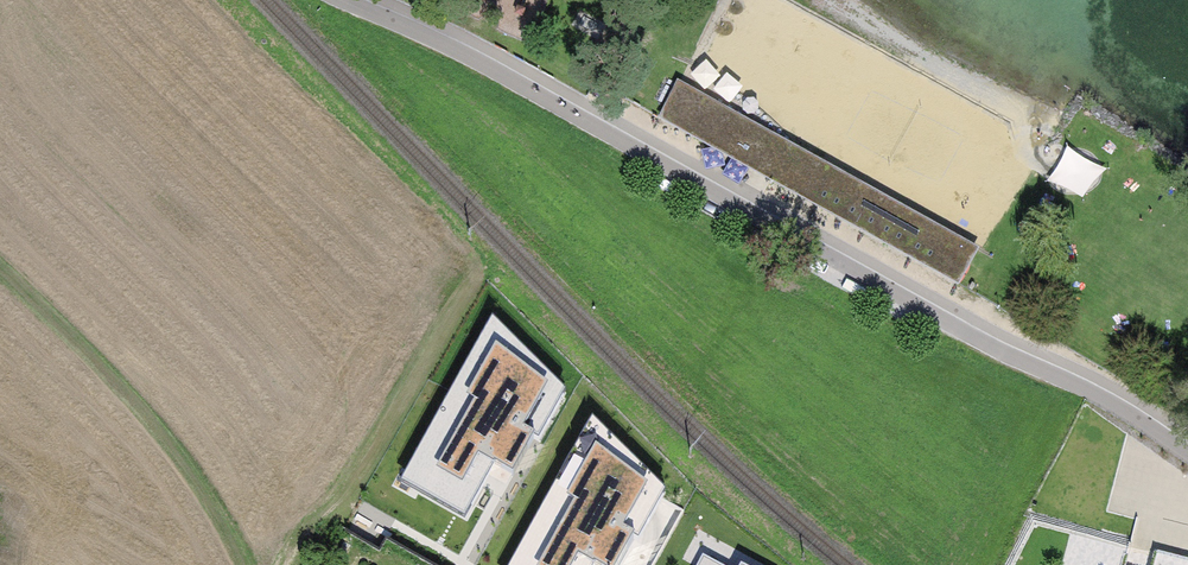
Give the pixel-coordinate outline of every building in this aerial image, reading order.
[(987,253),(686,86),(666,122),(700,141),(710,146),(746,166),(967,289),(987,253)] [(1054,179),(1091,197),(1106,163),(1069,146),(1054,179)] [(538,434),(565,384),(493,312),(402,480),(463,513),(492,458),(512,469),(533,431),(538,434)] [(665,487),(592,413),(509,564),(593,564),(595,561),(603,564),(616,564),(633,534),(638,537),(665,487)] [(1155,551),(1151,564),(1187,564),(1187,560),(1155,551)] [(702,553),(696,564),(725,564),(702,553)]
